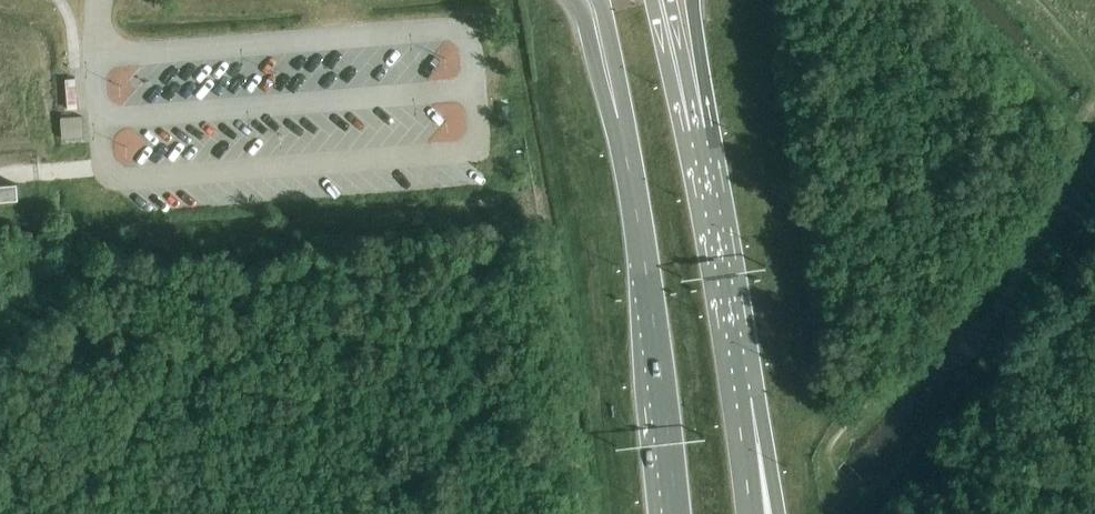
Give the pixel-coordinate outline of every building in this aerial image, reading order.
[(445,58),(428,68),(436,80),(452,69),(445,58)] [(115,156),(136,164),(146,137),(125,130),(115,156)] [(17,185),(0,187),(0,203),(19,202),(17,185)]
